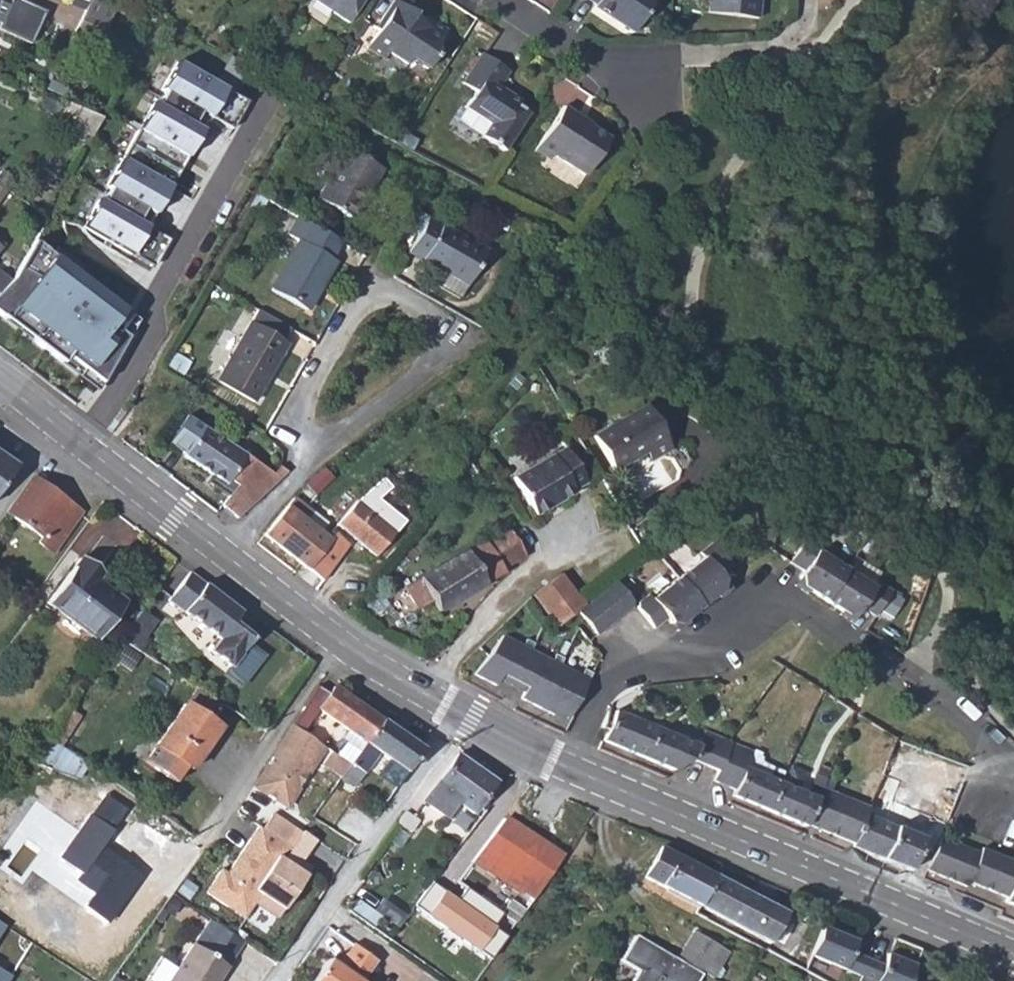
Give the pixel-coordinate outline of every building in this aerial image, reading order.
[(29,43),(44,10),(22,0),(10,0),(8,5),(0,1),(0,30),(29,43)] [(116,7),(102,0),(89,0),(87,4),(69,41),(95,53),(116,7)] [(329,16),(332,13),(313,0),(311,0),(309,3),(329,16)] [(332,13),(329,16),(345,27),(363,0),(313,0),(332,13)] [(424,65),(434,49),(434,43),(445,25),(425,12),(423,14),(420,18),(411,11),(413,7),(401,0),(388,0),(380,12),(373,22),(375,24),(377,25),(369,37),(364,43),(365,44),(380,52),(384,46),(403,60),(407,54),(424,65)] [(602,17),(605,13),(616,19),(615,25),(626,33),(646,1),(644,0),(582,0),(587,4),(586,7),(602,17)] [(706,9),(758,16),(760,0),(707,0),(706,9)] [(411,11),(420,18),(423,14),(413,7),(411,11)] [(602,17),(615,25),(616,19),(605,13),(602,17)] [(482,126),(504,141),(528,103),(505,88),(494,81),(495,78),(506,62),(480,45),(460,75),(474,85),(466,97),(490,114),(482,126)] [(179,60),(162,89),(211,117),(228,88),(179,60)] [(494,81),(505,88),(506,85),(495,78),(494,81)] [(565,95),(537,138),(551,147),(554,143),(587,164),(610,128),(577,107),(579,103),(565,95)] [(490,114),(466,97),(458,110),(482,126),(490,114)] [(86,135),(95,115),(60,100),(52,120),(86,135)] [(156,101),(139,130),(187,158),(204,129),(156,101)] [(86,135),(90,137),(101,118),(95,115),(86,135)] [(345,149),(316,200),(352,220),(380,170),(345,149)] [(123,156),(106,185),(155,213),(172,184),(123,156)] [(16,197),(6,189),(0,197),(0,217),(16,197)] [(101,197),(83,226),(132,255),(148,226),(101,197)] [(412,224),(421,229),(427,219),(418,213),(412,224)] [(288,223),(304,233),(309,224),(293,215),(288,223)] [(486,250),(427,219),(421,229),(407,252),(442,272),(465,286),(486,250)] [(330,260),(339,241),(309,224),(304,233),(271,290),(306,309),(333,261),(330,260)] [(404,257),(392,249),(385,261),(398,268),(404,257)] [(53,256),(10,318),(64,360),(70,351),(93,366),(112,337),(108,334),(125,307),(53,256)] [(434,286),(457,299),(465,286),(442,272),(434,286)] [(289,328),(256,309),(215,380),(253,402),(286,343),(282,341),(289,328)] [(550,329),(557,339),(572,329),(565,320),(550,329)] [(649,407),(595,437),(615,470),(647,452),(652,461),(674,449),(649,407)] [(183,454),(181,456),(210,475),(206,482),(227,496),(220,504),(235,517),(278,479),(185,416),(167,442),(183,454)] [(513,478),(533,515),(574,491),(573,490),(584,482),(565,449),(513,478)] [(11,468),(0,460),(0,484),(11,468)] [(304,485),(313,494),(332,477),(330,474),(339,466),(335,460),(325,469),(323,467),(304,485)] [(390,488),(380,477),(362,492),(335,524),(373,556),(392,532),(390,530),(399,519),(379,502),(370,512),(367,509),(390,488)] [(78,518),(31,483),(6,518),(40,543),(37,548),(49,558),(78,518)] [(292,498),(262,535),(318,579),(336,550),(317,534),(303,522),(309,513),(292,498)] [(303,522),(317,534),(323,524),(309,513),(303,522)] [(437,613),(502,574),(501,570),(522,555),(509,530),(507,527),(404,588),(416,609),(419,607),(420,610),(420,612),(422,614),(424,615),(426,615),(429,614),(431,613),(434,608),(437,613)] [(810,527),(793,551),(807,562),(804,567),(810,580),(845,604),(857,603),(859,601),(872,610),(890,584),(877,576),(875,579),(822,542),(825,538),(810,527)] [(731,563),(715,541),(700,552),(702,556),(652,595),(648,591),(636,600),(636,609),(651,626),(663,616),(668,622),(680,620),(721,589),(723,580),(718,574),(731,563)] [(80,560),(47,606),(96,643),(123,607),(94,585),(100,575),(80,560)] [(583,604),(559,572),(531,594),(556,625),(576,610),(583,604)] [(189,576),(167,603),(216,641),(210,650),(229,668),(249,639),(230,623),(237,614),(189,576)] [(628,599),(613,581),(583,604),(576,610),(594,632),(627,606),(628,599)] [(154,622),(137,611),(117,640),(134,650),(154,622)] [(523,690),(521,695),(519,698),(549,713),(570,708),(585,677),(577,672),(558,663),(549,659),(529,649),(521,645),(500,634),(469,674),(491,685),(492,682),(495,676),(523,690)] [(521,645),(529,649),(532,641),(524,637),(521,645)] [(549,659),(558,663),(561,656),(552,652),(549,659)] [(577,672),(585,677),(588,669),(580,666),(577,672)] [(492,682),(521,695),(523,690),(495,676),(492,682)] [(314,687),(286,723),(298,733),(313,711),(341,732),(358,745),(376,722),(330,688),(325,694),(314,687)] [(215,730),(182,705),(142,762),(171,782),(183,766),(187,769),(215,730)] [(77,719),(68,710),(46,737),(56,745),(77,719)] [(670,768),(694,756),(698,746),(614,711),(602,739),(670,768)] [(415,751),(376,722),(358,745),(341,769),(338,774),(343,778),(346,775),(354,780),(374,752),(400,771),(415,751)] [(275,808),(317,749),(315,748),(298,733),(286,723),(243,785),(275,808)] [(713,777),(734,786),(743,767),(752,746),(707,726),(698,746),(694,756),(718,766),(713,777)] [(358,745),(341,732),(333,743),(337,746),(328,758),(341,769),(358,745)] [(455,754),(422,800),(445,818),(455,804),(470,814),(493,782),(455,754)] [(320,785),(326,790),(338,774),(341,769),(324,755),(314,769),(325,778),(320,785)] [(772,812),(784,784),(743,767),(734,786),(730,794),(772,812)] [(807,793),(815,797),(820,786),(822,781),(814,777),(807,793)] [(820,786),(827,790),(831,780),(823,777),(822,781),(820,786)] [(879,791),(875,789),(867,807),(852,842),(850,845),(909,869),(926,827),(894,812),(897,799),(886,794),(889,787),(882,783),(879,791)] [(803,825),(805,822),(815,797),(807,793),(784,784),(772,812),(803,825)] [(805,822),(852,842),(867,807),(827,790),(820,786),(815,797),(805,822)] [(82,795),(31,866),(62,890),(97,842),(108,848),(124,825),(82,795)] [(251,826),(287,850),(296,836),(260,812),(251,826)] [(403,812),(394,823),(409,833),(417,822),(403,812)] [(539,859),(546,849),(496,816),(475,848),(525,881),(517,892),(515,891),(508,900),(522,911),(552,868),(539,859)] [(241,902),(264,917),(302,862),(289,853),(278,859),(269,852),(275,844),(247,825),(215,872),(209,868),(193,891),(231,917),(241,902)] [(939,836),(926,867),(964,883),(966,880),(1005,895),(1003,898),(1013,904),(1013,862),(979,849),(978,851),(939,836)] [(515,891),(517,892),(525,881),(475,848),(468,860),(515,891)] [(644,877),(699,907),(715,876),(660,848),(644,877)] [(539,859),(552,868),(559,858),(546,849),(539,859)] [(704,910),(720,879),(718,878),(715,876),(699,907),(702,908),(704,910)] [(784,914),(720,879),(704,910),(768,945),(784,914)] [(196,939),(204,944),(215,926),(207,920),(196,939)] [(190,947),(224,968),(240,942),(215,926),(204,944),(196,939),(190,947)] [(820,928),(809,957),(846,972),(853,955),(849,953),(853,941),(820,928)] [(691,931),(676,957),(712,979),(727,953),(691,931)] [(634,936),(618,961),(636,971),(630,980),(695,980),(699,975),(634,936)] [(343,954),(331,962),(338,968),(355,946),(352,943),(343,954)] [(355,946),(338,968),(331,962),(327,960),(312,980),(361,980),(375,961),(355,946)] [(224,968),(190,947),(169,980),(216,980),(224,968)] [(912,965),(885,953),(880,966),(876,964),(869,980),(870,980),(906,980),(912,965)] [(876,964),(853,955),(846,972),(869,980),(876,964)] [(618,961),(611,973),(624,980),(630,980),(636,971),(618,961)] [(12,972),(0,966),(0,980),(8,980),(12,972)]
